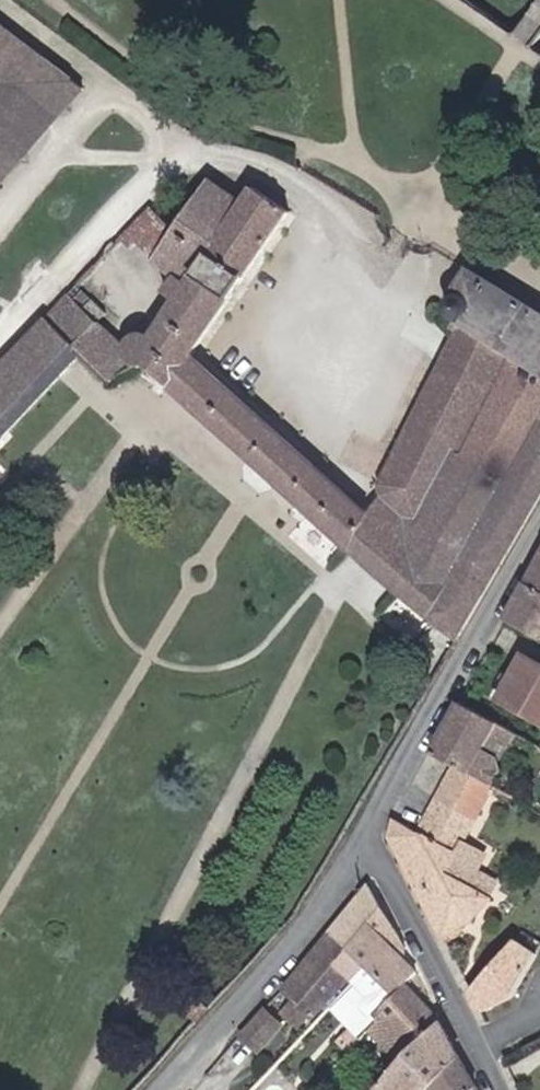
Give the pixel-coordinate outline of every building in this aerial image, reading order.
[(529,43),(539,25),(539,2),(536,0),(535,0),(514,34),(529,43)] [(0,12),(0,135),(61,66),(0,12)] [(61,66),(0,135),(0,188),(86,88),(61,66)] [(168,221),(179,230),(161,256),(159,260),(178,275),(164,292),(172,298),(143,332),(134,328),(127,329),(121,333),(116,338),(114,344),(115,350),(124,364),(110,383),(121,388),(126,382),(136,371),(307,507),(296,522),(324,545),(334,531),(458,632),(528,513),(539,492),(539,403),(498,470),(454,441),(485,377),(447,353),(387,472),(389,484),(373,509),(191,359),(286,213),(252,189),(241,202),(202,177),(168,221)] [(147,245),(168,221),(152,208),(122,237),(133,247),(140,239),(147,245)] [(179,230),(168,221),(147,245),(161,256),(179,230)] [(483,270),(471,263),(438,319),(539,380),(539,302),(483,270)] [(58,308),(0,368),(0,439),(67,365),(73,355),(91,335),(58,308)] [(124,364),(91,335),(73,355),(67,365),(102,392),(110,383),(124,364)] [(539,589),(539,560),(527,582),(539,589)] [(527,582),(507,616),(539,635),(539,589),(527,582)] [(528,653),(514,679),(508,676),(499,693),(539,716),(539,660),(528,653)] [(454,763),(484,780),(491,785),(500,770),(498,762),(484,754),(502,724),(459,700),(431,750),(432,751),(454,763)] [(515,731),(502,724),(484,754),(498,762),(515,731)] [(433,799),(463,817),(484,780),(454,763),(433,799)] [(463,817),(433,799),(415,829),(396,818),(393,842),(423,903),(441,939),(466,922),(487,893),(484,892),(462,879),(471,864),(480,849),(453,834),(455,830),(463,817)] [(493,877),(471,864),(462,879),(484,892),(493,877)] [(373,874),(335,921),(365,951),(371,957),(400,925),(373,874)] [(326,993),(346,971),(365,951),(335,921),(297,965),(307,974),(326,993)] [(375,1009),(406,976),(421,961),(416,956),(401,944),(406,937),(400,925),(371,957),(352,977),(363,986),(357,992),(358,998),(364,1004),(370,1004),(375,1009)] [(535,942),(515,932),(508,942),(528,953),(535,942)] [(528,953),(508,942),(468,993),(480,1017),(505,1000),(531,954),(528,953)] [(352,977),(371,957),(365,951),(346,971),(352,977)] [(326,993),(307,974),(297,965),(291,973),(319,1001),(326,993)] [(406,976),(375,1009),(380,1014),(384,1018),(372,1029),(404,1056),(443,1014),(406,976)] [(281,1013),(267,1000),(243,1026),(258,1040),(281,1013)] [(404,1056),(377,1085),(383,1089),(427,1089),(463,1051),(443,1014),(404,1056)] [(463,1051),(427,1089),(482,1089),(463,1051)]
